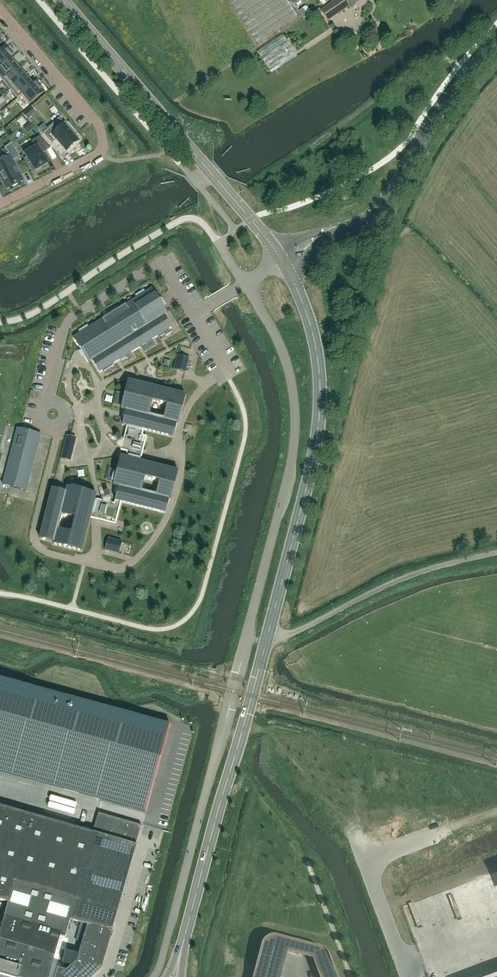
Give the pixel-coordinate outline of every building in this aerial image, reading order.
[(256,43),(297,16),(286,0),(228,0),(256,43)] [(327,22),(349,7),(344,0),(334,0),(319,10),(327,22)] [(302,19),(310,13),(304,6),(298,11),(302,19)] [(282,35),(257,52),(271,73),(296,56),(282,35)] [(11,60),(10,59),(14,56),(5,46),(0,51),(0,70),(11,60)] [(11,60),(0,70),(0,79),(2,82),(18,68),(11,60)] [(25,77),(18,68),(2,82),(10,90),(25,77)] [(25,77),(10,90),(17,98),(36,82),(35,81),(32,84),(25,77)] [(36,82),(17,98),(20,95),(28,104),(44,91),(36,82)] [(78,141),(63,124),(58,129),(53,123),(42,133),(51,143),(56,139),(66,151),(78,141)] [(48,147),(38,136),(30,141),(33,146),(23,152),(34,171),(47,163),(40,152),(48,147)] [(4,147),(7,153),(1,156),(4,161),(0,163),(0,177),(6,189),(13,185),(14,186),(15,185),(15,184),(22,180),(18,173),(19,172),(16,166),(15,167),(12,161),(20,157),(11,143),(4,147)] [(74,337),(73,337),(79,348),(88,361),(91,359),(99,371),(170,327),(162,314),(166,312),(151,288),(74,337)] [(184,372),(188,358),(176,355),(173,369),(177,370),(184,372)] [(122,424),(126,425),(124,434),(123,439),(122,439),(117,434),(113,437),(121,445),(120,450),(129,453),(127,458),(120,456),(116,471),(112,485),(118,486),(113,504),(111,503),(108,491),(103,492),(107,505),(93,501),(95,494),(82,490),(69,487),(66,487),(65,492),(51,488),(40,532),(39,539),(53,542),(52,544),(81,551),(89,518),(115,524),(116,520),(120,502),(164,513),(168,499),(170,499),(177,471),(140,461),(146,436),(141,435),(143,429),(152,432),(172,437),(175,423),(177,423),(181,410),(184,395),(180,393),(127,380),(120,409),(125,410),(123,419),(122,424)] [(40,434),(16,428),(2,484),(25,490),(40,434)] [(76,437),(65,435),(63,441),(59,459),(69,461),(76,437)] [(118,553),(121,541),(107,538),(104,549),(118,553)] [(144,812),(168,724),(0,679),(0,772),(144,812)] [(92,832),(0,806),(0,900),(7,902),(3,916),(65,934),(69,920),(86,925),(86,924),(81,923),(88,901),(90,894),(78,891),(82,876),(89,855),(95,833),(92,832)] [(95,833),(89,855),(129,866),(136,845),(135,844),(140,825),(98,813),(92,832),(95,833)] [(89,855),(82,876),(123,888),(129,866),(89,855)] [(90,894),(88,901),(117,910),(123,888),(82,876),(78,891),(90,894)] [(86,925),(108,931),(112,933),(112,932),(111,931),(117,910),(88,901),(81,923),(86,924),(86,925)] [(104,943),(108,931),(86,925),(82,937),(104,943)] [(328,952),(324,949),(320,947),(318,946),(310,949),(306,944),(303,942),(281,936),(277,935),(272,935),(267,936),(263,940),(261,944),(253,976),(281,976),(287,952),(312,958),(328,952)] [(101,955),(104,943),(82,937),(79,948),(101,955)] [(98,966),(101,955),(79,948),(77,954),(64,950),(63,957),(98,966)] [(328,952),(312,958),(319,976),(337,976),(328,952)] [(82,976),(86,976),(98,966),(63,957),(61,963),(70,965),(82,976)] [(67,976),(82,976),(70,965),(65,970),(67,976)] [(65,970),(57,967),(54,976),(67,976),(65,970)]
